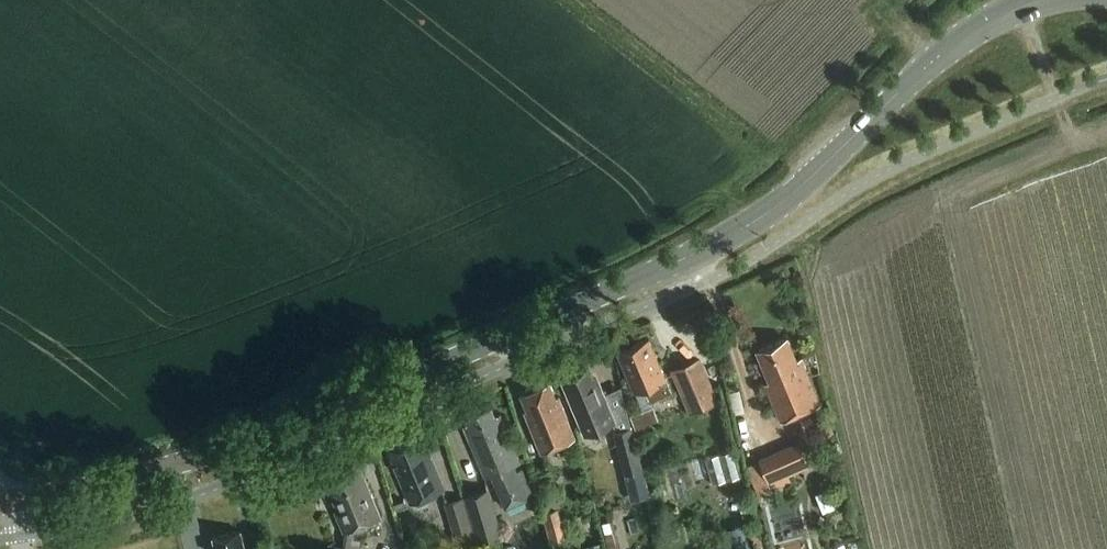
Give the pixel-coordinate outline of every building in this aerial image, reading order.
[(798,361),(789,338),(757,351),(770,382),(767,384),(782,421),(821,404),(802,359),(798,361)] [(672,391),(666,379),(650,339),(619,352),(644,411),(653,408),(650,401),(672,391)] [(690,414),(720,401),(701,357),(671,370),(690,414)] [(563,378),(581,423),(586,434),(617,421),(600,381),(596,382),(590,367),(563,378)] [(557,400),(551,384),(536,390),(532,388),(527,390),(526,394),(522,396),(531,417),(528,418),(542,453),(577,438),(560,398),(557,400)] [(529,499),(514,463),(520,461),(501,416),(496,419),(491,406),(466,417),(470,426),(465,428),(485,475),(490,473),(505,509),(529,499)] [(653,408),(632,417),(637,429),(658,420),(653,408)] [(829,419),(818,423),(824,437),(834,432),(829,419)] [(614,431),(626,475),(632,499),(651,495),(645,469),(633,426),(614,431)] [(411,501),(443,487),(425,444),(418,447),(415,438),(390,449),(411,501)] [(739,446),(709,452),(715,479),(744,473),(739,446)] [(760,460),(746,466),(757,490),(759,495),(768,491),(766,486),(771,484),(760,460)] [(381,517),(358,461),(324,475),(339,511),(336,511),(344,532),(381,517)] [(464,496),(477,539),(501,532),(488,489),(464,496)] [(444,503),(457,545),(476,539),(463,498),(444,503)] [(542,513),(549,538),(569,533),(562,507),(542,513)] [(603,525),(610,548),(621,548),(614,521),(603,525)] [(750,526),(755,548),(764,548),(758,524),(750,526)] [(241,532),(213,539),(216,548),(245,548),(241,532)] [(360,539),(353,538),(354,533),(346,532),(344,546),(335,545),(334,548),(359,548),(360,539)]
